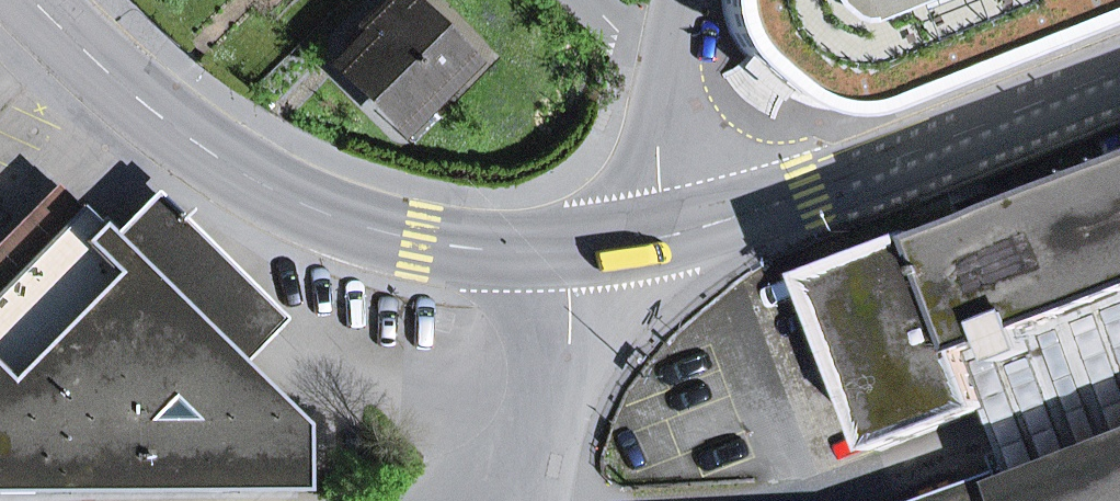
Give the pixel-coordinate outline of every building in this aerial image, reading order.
[(728,17),(737,37),(768,73),(804,97),(829,102),(871,96),(1116,0),(728,0),(728,17)] [(395,110),(402,117),(456,63),(450,57),(429,36),(442,24),(433,14),(419,26),(400,7),(396,11),(385,1),(358,26),(369,37),(346,61),(373,88),(371,97),(386,112),(395,110)] [(450,57),(463,45),(442,24),(429,36),(450,57)] [(930,236),(928,232),(814,275),(881,451),(995,408),(974,351),(1119,295),(1119,165),(930,236)] [(78,205),(54,182),(0,237),(0,284),(78,205)] [(238,362),(280,319),(153,194),(111,237),(158,284),(238,362)] [(301,424),(238,362),(158,284),(111,237),(78,205),(0,284),(0,492),(300,490),(301,424)] [(1119,447),(1119,295),(974,351),(995,408),(1020,472),(936,500),(974,500),(1119,447)] [(974,500),(1119,500),(1119,447),(974,500)]
